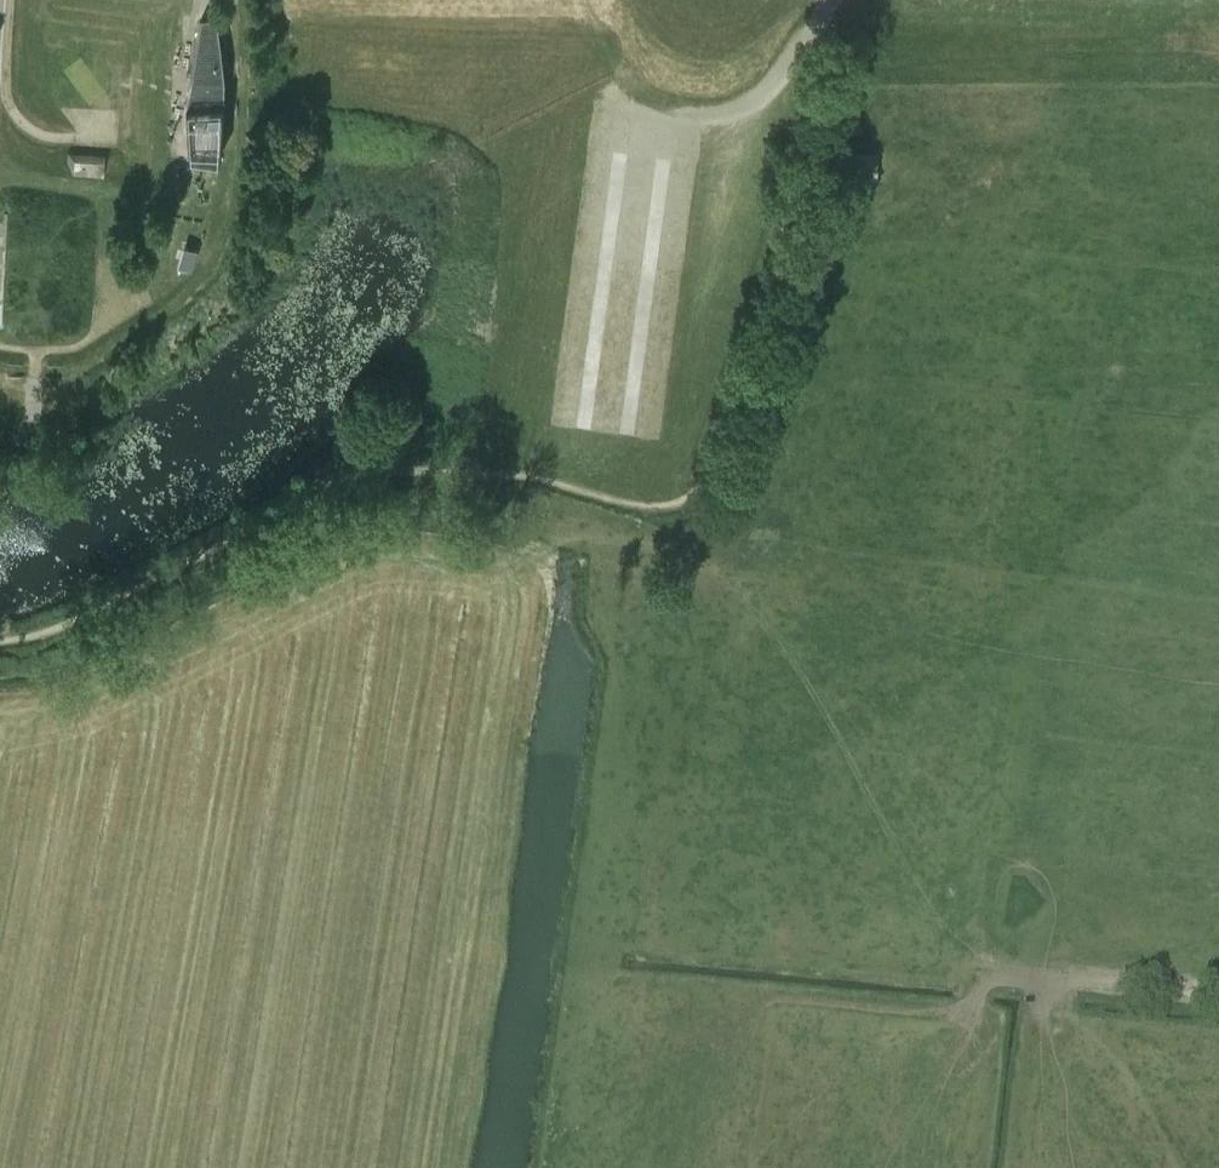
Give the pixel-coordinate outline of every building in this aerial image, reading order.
[(191,73),(186,100),(186,101),(189,147),(210,151),(211,149),(223,152),(227,73),(219,21),(200,21),(190,72),(191,73)] [(885,141),(852,140),(852,167),(885,167),(885,141)] [(110,159),(77,156),(74,183),(107,186),(110,159)]
